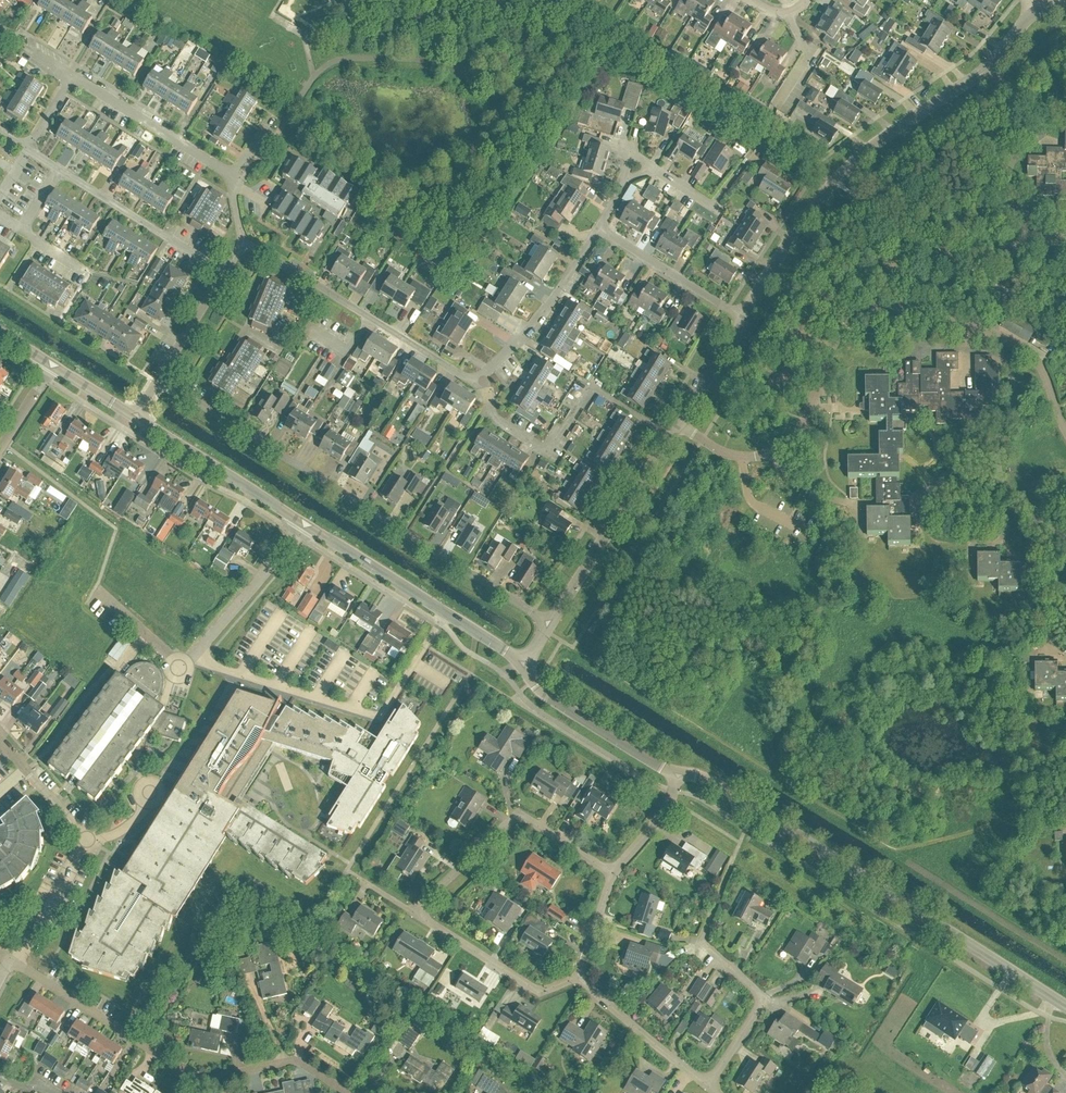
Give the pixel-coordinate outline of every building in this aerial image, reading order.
[(49,14),(58,0),(42,0),(40,4),(38,7),(49,14)] [(70,5),(63,1),(64,0),(58,0),(49,14),(60,21),(70,5)] [(649,4),(654,7),(652,11),(662,17),(670,5),(664,2),(665,0),(651,0),(649,4)] [(704,0),(682,0),(674,12),(684,18),(686,15),(692,18),(704,0)] [(692,18),(698,22),(693,29),(703,36),(713,20),(707,16),(715,4),(709,0),(704,0),(692,18)] [(869,0),(847,0),(856,6),(853,11),(864,18),(870,8),(866,5),(869,0)] [(986,0),(963,0),(959,7),(964,10),(968,4),(979,11),(986,0)] [(979,11),(991,18),(1001,1),(999,0),(986,0),(979,11)] [(71,28),(86,4),(82,1),(77,9),(70,5),(60,21),(71,28)] [(86,4),(71,28),(83,35),(92,19),(85,15),(90,6),(86,4)] [(74,34),(27,9),(23,17),(51,31),(47,38),(60,45),(62,41),(68,44),(74,34)] [(822,19),(840,31),(843,25),(848,28),(854,18),(843,11),(839,16),(829,9),(822,19)] [(947,9),(944,15),(948,18),(952,12),(947,9)] [(886,21),(891,15),(885,11),(881,17),(886,21)] [(927,34),(943,44),(951,32),(939,25),(942,20),(928,11),(925,17),(927,18),(924,23),(931,27),(927,34)] [(728,46),(730,42),(729,42),(742,21),(732,15),(725,27),(719,23),(711,35),(705,45),(715,51),(721,41),(727,45),(728,46)] [(836,36),(840,31),(822,19),(816,30),(826,36),(823,42),(834,49),(840,39),(836,36)] [(117,30),(121,24),(116,20),(112,27),(117,30)] [(729,42),(730,42),(735,45),(733,49),(743,55),(750,43),(744,39),(752,27),(742,21),(729,42)] [(975,38),(980,31),(967,23),(963,31),(975,38)] [(869,36),(875,31),(870,25),(864,30),(869,36)] [(886,25),(882,31),(888,34),(892,29),(886,25)] [(654,28),(648,37),(652,40),(658,30),(654,28)] [(101,56),(116,32),(111,30),(106,38),(99,34),(89,49),(101,56)] [(664,42),(668,35),(660,30),(655,37),(664,42)] [(112,63),(121,48),(114,43),(120,35),(116,32),(101,56),(112,63)] [(881,32),(877,38),(884,43),(888,36),(881,32)] [(936,56),(943,44),(927,34),(922,41),(916,37),(913,41),(908,38),(905,44),(921,54),(924,48),(936,56)] [(6,45),(10,38),(5,35),(1,42),(6,45)] [(172,48),(175,42),(167,37),(164,43),(172,48)] [(192,58),(198,48),(189,42),(183,52),(192,58)] [(759,64),(765,68),(777,48),(768,42),(760,54),(754,51),(749,58),(747,57),(739,69),(748,75),(752,69),(755,71),(756,69),(759,64)] [(890,63),(909,75),(916,63),(904,55),(907,50),(895,43),(889,53),(894,57),(890,63)] [(123,70),(138,46),(134,44),(128,52),(121,48),(112,63),(123,70)] [(138,46),(123,70),(134,77),(144,62),(137,57),(142,49),(138,46)] [(777,48),(765,68),(771,72),(768,76),(778,82),(785,71),(779,67),(787,54),(777,48)] [(75,59),(121,85),(125,79),(99,64),(102,58),(92,52),(89,56),(79,51),(75,59)] [(840,60),(844,55),(837,51),(834,56),(840,60)] [(184,67),(186,60),(178,57),(176,64),(184,67)] [(827,69),(830,63),(824,59),(821,65),(827,69)] [(683,60),(679,66),(683,69),(687,63),(683,60)] [(693,62),(687,72),(695,76),(700,67),(693,62)] [(902,86),(909,75),(890,63),(886,70),(879,66),(877,70),(874,69),(871,74),(886,84),(889,78),(902,86)] [(155,95),(170,71),(166,69),(160,77),(153,72),(143,88),(155,95)] [(166,102),(175,86),(169,82),(174,74),(170,71),(155,95),(166,102)] [(875,105),(882,93),(870,85),(874,79),(861,71),(854,82),(862,87),(858,94),(875,105)] [(21,90),(37,99),(44,88),(20,73),(17,77),(26,83),(21,90)] [(192,75),(188,82),(192,85),(197,77),(192,75)] [(723,89),(727,82),(720,79),(717,85),(723,89)] [(177,109),(192,85),(188,83),(182,91),(175,86),(166,102),(177,109)] [(629,84),(624,98),(638,103),(643,88),(629,84)] [(743,100),(749,90),(738,84),(732,93),(743,100)] [(192,85),(177,109),(188,116),(198,101),(191,96),(196,88),(192,85)] [(30,111),(37,99),(21,90),(17,97),(9,91),(6,96),(30,111)] [(834,113),(852,125),(860,113),(846,104),(849,98),(838,91),(832,101),(839,105),(834,113)] [(226,98),(250,113),(257,102),(242,92),(237,99),(229,94),(226,98)] [(23,122),(30,111),(6,96),(3,100),(12,105),(7,112),(23,122)] [(243,124),(250,113),(226,98),(224,102),(232,108),(228,115),(243,124)] [(749,98),(743,107),(760,118),(766,109),(749,98)] [(603,100),(598,115),(619,122),(624,106),(603,100)] [(654,110),(647,131),(663,136),(668,121),(674,122),(678,117),(677,116),(676,115),(674,114),(671,112),(669,115),(654,110)] [(82,112),(78,117),(83,120),(86,115),(82,112)] [(813,133),(830,144),(837,133),(824,125),(828,119),(816,112),(813,118),(820,122),(813,133)] [(236,135),(243,124),(228,115),(223,121),(215,116),(212,120),(236,135)] [(68,144),(83,121),(79,118),(74,126),(66,122),(56,137),(68,144)] [(79,151),(89,136),(82,132),(89,120),(86,119),(84,121),(83,121),(68,144),(79,151)] [(229,147),(236,135),(212,120),(210,124),(218,130),(214,137),(229,147)] [(631,122),(627,132),(636,136),(640,126),(631,122)] [(787,132),(776,125),(773,129),(784,136),(787,132)] [(101,165),(111,150),(104,145),(111,134),(106,130),(104,134),(105,135),(90,158),(101,165)] [(105,135),(104,134),(101,132),(96,140),(89,136),(79,151),(90,158),(105,135)] [(1065,133),(1065,149),(1056,149),(1046,149),(1046,159),(1028,158),(1027,177),(1037,178),(1036,196),(1055,197),(1055,195),(1058,195),(1058,201),(1065,201),(1065,183),(1062,182),(1062,173),(1065,173),(1065,133)] [(588,159),(606,164),(610,151),(598,147),(600,140),(585,136),(583,142),(592,145),(588,159)] [(680,153),(693,161),(696,155),(701,147),(691,141),(684,137),(676,149),(673,147),(666,158),(673,163),(680,153)] [(710,138),(703,149),(707,151),(713,140),(710,138)] [(133,157),(138,160),(146,148),(141,144),(133,157)] [(723,174),(734,156),(717,145),(706,163),(723,174)] [(111,150),(101,165),(112,172),(116,166),(122,157),(127,149),(123,146),(118,154),(111,150)] [(122,157),(116,166),(122,170),(128,161),(122,157)] [(307,166),(306,166),(294,158),(290,163),(288,162),(285,167),(287,169),(283,175),(282,177),(283,179),(287,181),(283,188),(285,189),(279,199),(278,198),(274,203),(276,204),(272,210),(273,211),(272,212),(272,214),(282,220),(281,220),(282,221),(284,218),(294,224),(290,231),(301,238),(300,240),(300,241),(300,240),(310,246),(311,246),(312,244),(313,245),(317,238),(319,240),(322,234),(320,233),(324,227),(307,217),(312,209),(312,207),(307,205),(300,200),(300,199),(302,197),(303,196),(303,195),(311,199),(311,200),(310,202),(314,204),(338,219),(346,206),(350,209),(359,194),(324,171),(321,175),(316,172),(307,166)] [(602,178),(606,164),(588,159),(583,172),(574,169),(572,176),(587,180),(589,174),(602,178)] [(699,182),(707,170),(700,165),(692,177),(699,182)] [(781,204),(791,188),(778,180),(781,174),(766,165),(760,174),(766,179),(759,190),(781,204)] [(130,194),(145,170),(141,167),(136,176),(129,171),(119,187),(130,194)] [(141,201),(151,185),(144,181),(149,173),(145,170),(130,194),(141,201)] [(749,171),(745,176),(750,181),(755,175),(749,171)] [(561,201),(577,212),(585,200),(576,194),(579,189),(583,183),(567,176),(557,191),(564,196),(561,201)] [(152,208),(167,184),(163,181),(158,190),(151,185),(141,201),(152,208)] [(167,184),(152,208),(164,215),(172,202),(173,199),(166,195),(171,186),(167,184)] [(650,186),(643,197),(649,201),(656,190),(650,186)] [(173,199),(172,202),(178,206),(186,193),(180,189),(173,199)] [(196,198),(220,213),(226,204),(220,200),(223,196),(213,189),(210,194),(204,190),(200,197),(197,195),(196,198)] [(51,221),(66,197),(55,190),(45,206),(52,210),(47,219),(51,221)] [(654,205),(662,193),(656,190),(649,201),(654,205)] [(68,220),(77,204),(66,197),(51,221),(55,224),(61,215),(68,220)] [(215,222),(220,213),(196,198),(194,200),(197,202),(193,209),(215,222)] [(577,212),(561,201),(557,199),(541,222),(558,233),(565,221),(569,224),(577,212)] [(675,201),(671,208),(679,213),(683,207),(675,201)] [(752,211),(756,206),(750,202),(747,208),(752,211)] [(632,228),(643,210),(632,203),(620,221),(632,228)] [(74,235),(88,211),(77,204),(68,220),(75,224),(69,232),(74,235)] [(525,218),(529,210),(520,204),(515,212),(525,218)] [(209,231),(215,222),(193,209),(189,215),(186,213),(185,216),(193,221),(190,225),(200,232),(203,227),(209,231)] [(643,210),(632,228),(643,235),(647,229),(653,232),(660,220),(643,210)] [(740,228),(758,239),(765,228),(758,223),(761,217),(750,210),(746,216),(747,217),(740,228)] [(88,211),(74,235),(78,237),(83,229),(90,234),(100,218),(88,211)] [(523,225),(525,221),(518,217),(516,221),(523,225)] [(667,255),(677,239),(672,236),(678,226),(667,219),(661,230),(666,233),(657,249),(667,255)] [(109,252),(124,228),(113,221),(103,237),(110,241),(105,250),(109,252)] [(343,222),(334,236),(339,239),(348,225),(343,222)] [(125,251),(135,235),(124,228),(109,252),(113,255),(119,246),(125,251)] [(751,250),(758,239),(740,228),(733,239),(732,238),(725,249),(731,253),(734,248),(739,251),(743,245),(751,250)] [(677,239),(667,255),(677,262),(687,246),(693,250),(699,239),(688,232),(682,242),(677,239)] [(131,266),(146,242),(135,235),(125,251),(132,255),(127,264),(131,266)] [(346,247),(350,240),(345,237),(341,244),(346,247)] [(534,237),(530,242),(541,248),(533,260),(550,271),(557,259),(549,253),(546,251),(547,250),(549,246),(534,237)] [(14,247),(0,238),(0,269),(14,247)] [(426,239),(418,242),(419,246),(420,249),(422,248),(429,246),(426,239)] [(146,242),(131,266),(135,269),(141,260),(148,265),(157,249),(146,242)] [(332,274),(344,282),(354,265),(347,261),(351,255),(339,248),(331,261),(331,262),(336,265),(331,273),(332,274)] [(431,253),(430,254),(442,261),(445,256),(433,249),(431,253)] [(711,258),(708,262),(710,264),(716,267),(711,273),(716,276),(713,281),(720,285),(723,280),(729,285),(737,272),(728,267),(725,265),(729,259),(716,250),(711,258)] [(419,252),(414,259),(418,261),(423,254),(419,252)] [(159,259),(153,268),(159,272),(165,263),(159,259)] [(542,283),(550,271),(533,260),(526,272),(515,265),(512,271),(528,280),(531,275),(542,283)] [(27,294),(43,269),(34,264),(31,269),(26,266),(17,280),(22,283),(20,286),(26,290),(25,293),(27,294)] [(354,265),(344,282),(356,289),(361,280),(368,284),(376,271),(365,264),(361,269),(354,265)] [(162,277),(181,289),(182,289),(187,282),(186,281),(188,277),(169,266),(162,277)] [(603,293),(616,272),(606,266),(598,278),(592,274),(592,275),(589,280),(585,286),(595,292),(597,289),(603,293)] [(381,294),(393,302),(403,285),(397,281),(402,274),(390,267),(382,280),(388,283),(381,294)] [(159,272),(153,268),(148,277),(154,281),(159,272)] [(38,297),(52,275),(43,269),(27,294),(30,296),(31,293),(38,297)] [(582,269),(579,274),(589,280),(592,275),(582,269)] [(503,293),(520,304),(527,292),(516,285),(519,280),(504,270),(500,275),(508,280),(505,285),(507,287),(503,293)] [(616,272),(603,293),(608,296),(606,300),(616,306),(624,294),(618,290),(625,278),(616,272)] [(45,306),(61,281),(52,275),(38,297),(44,301),(42,304),(45,306)] [(174,300),(181,289),(162,277),(159,283),(158,282),(154,287),(174,300)] [(259,290),(286,301),(290,291),(285,289),(287,284),(272,278),(270,283),(266,281),(263,288),(260,287),(259,290)] [(104,280),(101,285),(106,289),(109,285),(104,280)] [(61,281),(45,306),(47,307),(49,305),(55,309),(58,305),(62,308),(71,294),(66,291),(70,286),(61,281)] [(403,285),(393,302),(405,309),(412,298),(418,301),(425,289),(414,282),(409,289),(403,285)] [(645,312),(658,291),(649,285),(641,297),(635,293),(627,305),(637,311),(639,308),(645,312)] [(168,311),(174,300),(154,287),(151,293),(152,293),(149,299),(168,311)] [(425,289),(418,301),(424,305),(431,293),(425,289)] [(282,311),(286,301),(259,290),(258,293),(261,294),(258,301),(282,311)] [(520,304),(503,293),(497,290),(492,298),(496,300),(493,303),(486,299),(482,304),(498,314),(501,309),(512,316),(520,304)] [(658,291),(645,312),(643,315),(649,319),(659,325),(666,313),(660,309),(668,297),(658,291)] [(393,316),(395,313),(369,294),(363,303),(391,323),(395,318),(393,316)] [(168,311),(149,299),(141,310),(160,322),(163,318),(164,319),(168,311)] [(85,328),(86,327),(98,308),(86,301),(74,320),(78,322),(77,323),(85,328)] [(251,309),(278,321),(282,311),(258,301),(255,308),(252,307),(251,309)] [(561,313),(577,323),(581,317),(588,322),(591,317),(568,302),(561,313)] [(429,303),(425,309),(431,312),(435,307),(429,303)] [(449,324),(466,335),(473,323),(465,317),(468,312),(455,303),(451,309),(444,320),(450,323),(449,324)] [(131,305),(128,310),(137,315),(140,310),(131,305)] [(98,308),(86,327),(97,334),(109,314),(104,311),(103,312),(98,308)] [(274,330),(278,321),(251,309),(250,312),(252,313),(249,320),(253,322),(251,327),(266,333),(268,328),(274,330)] [(691,337),(703,319),(690,311),(683,323),(677,319),(668,332),(675,337),(679,330),(691,337)] [(605,326),(610,319),(598,312),(594,319),(605,326)] [(574,329),(577,323),(561,313),(554,324),(578,339),(581,334),(574,329)] [(109,314),(97,334),(107,341),(119,322),(113,318),(114,318),(109,314)] [(408,314),(404,320),(412,325),(416,319),(408,314)] [(546,327),(552,317),(547,314),(541,323),(546,327)] [(1019,339),(1027,325),(1009,315),(1002,329),(1019,339)] [(132,318),(130,322),(135,325),(138,320),(133,317),(132,318)] [(145,331),(148,326),(138,320),(135,325),(145,331)] [(119,322),(107,341),(118,348),(130,329),(125,325),(125,324),(120,321),(119,322)] [(632,332),(636,325),(630,322),(626,328),(632,332)] [(458,347),(466,335),(449,324),(446,330),(440,327),(433,338),(446,347),(450,341),(458,347)] [(574,344),(578,339),(554,324),(547,335),(564,345),(567,339),(574,344)] [(130,329),(118,348),(118,349),(125,353),(126,353),(130,355),(142,336),(130,329)] [(625,332),(618,344),(624,348),(631,336),(625,332)] [(567,355),(560,351),(564,345),(547,335),(540,346),(544,348),(541,353),(553,361),(557,356),(564,361),(567,355)] [(375,360),(386,343),(374,336),(367,347),(361,344),(353,357),(359,361),(360,359),(365,362),(369,356),(375,360)] [(646,340),(654,345),(657,341),(648,336),(646,340)] [(237,350),(259,364),(265,355),(260,352),(263,348),(249,339),(246,344),(240,340),(238,343),(241,345),(237,350)] [(578,339),(574,344),(580,347),(583,342),(578,339)] [(386,343),(375,360),(381,364),(379,367),(385,371),(382,375),(388,379),(396,366),(391,362),(398,351),(386,343)] [(671,350),(662,345),(660,349),(669,354),(671,350)] [(254,373),(259,364),(237,350),(233,357),(230,355),(229,358),(254,373)] [(648,367),(664,377),(671,366),(648,351),(644,356),(652,361),(648,367)] [(292,363),(296,357),(289,353),(285,358),(292,363)] [(277,363),(280,358),(272,354),(269,359),(277,363)] [(958,371),(958,354),(936,354),(936,371),(921,371),(921,363),(905,363),(906,385),(898,385),(898,398),(888,398),(888,375),(865,375),(866,398),(863,398),(863,410),(870,410),(870,422),(886,422),(886,431),(879,431),(879,454),(848,455),(848,479),(876,478),(876,506),(867,506),(867,536),(888,536),(888,546),(910,546),(910,516),(909,497),(900,497),(900,485),(897,485),(897,478),(899,478),(898,455),(902,455),(902,431),(906,431),(906,422),(902,422),(902,411),(919,411),(919,404),(928,404),(928,413),(936,413),(936,425),(946,425),(946,419),(950,419),(950,420),(983,420),(982,407),(992,407),(992,402),(994,402),(994,389),(999,389),(999,366),(992,366),(991,357),(975,358),(975,394),(950,394),(950,371),(958,371)] [(573,366),(564,361),(557,356),(553,361),(552,363),(569,373),(573,366)] [(248,383),(254,373),(229,358),(227,361),(230,362),(226,368),(242,379),(248,383)] [(530,370),(547,381),(550,375),(557,379),(561,374),(553,369),(537,359),(530,370)] [(414,384),(425,368),(413,360),(406,372),(400,368),(391,381),(397,385),(399,382),(405,386),(409,381),(414,384)] [(319,376),(316,381),(324,387),(328,381),(336,369),(324,361),(318,370),(322,373),(320,376),(319,376)] [(348,361),(344,367),(349,369),(352,364),(348,361)] [(310,382),(316,369),(305,364),(299,377),(310,382)] [(212,372),(237,387),(242,379),(226,368),(221,365),(217,371),(214,370),(212,372)] [(556,365),(553,369),(561,374),(563,370),(556,365)] [(611,365),(608,370),(615,374),(618,369),(611,365)] [(657,388),(664,377),(648,367),(644,372),(637,368),(634,373),(657,388)] [(431,384),(437,375),(425,368),(414,384),(420,388),(418,392),(424,396),(421,400),(427,404),(437,387),(431,384)] [(543,386),(547,381),(530,370),(523,381),(547,396),(550,398),(553,393),(543,386)] [(9,377),(0,371),(0,391),(9,377)] [(348,389),(355,378),(344,371),(337,382),(348,389)] [(231,397),(237,387),(212,372),(211,375),(213,376),(209,383),(213,385),(210,390),(224,398),(227,394),(231,397)] [(275,398),(281,391),(255,372),(250,380),(275,398)] [(650,398),(657,388),(634,373),(631,378),(638,382),(634,388),(650,398)] [(301,378),(296,384),(306,391),(310,386),(301,378)] [(295,396),(300,388),(287,379),(281,388),(295,396)] [(380,382),(376,387),(382,391),(387,383),(381,380),(380,382)] [(523,381),(517,392),(533,402),(537,396),(544,401),(547,396),(523,381)] [(453,409),(464,392),(452,385),(445,396),(439,393),(430,406),(436,409),(439,405),(445,409),(447,405),(453,409)] [(644,409),(650,398),(634,388),(631,394),(623,390),(620,395),(644,409)] [(343,394),(337,390),(334,395),(340,399),(343,394)] [(464,392),(453,409),(465,416),(456,431),(464,436),(468,429),(466,428),(474,415),(468,411),(476,400),(464,392)] [(529,408),(533,402),(517,392),(510,403),(533,418),(536,413),(529,408)] [(379,407),(385,398),(377,393),(371,402),(379,407)] [(289,401),(278,394),(275,400),(266,394),(252,416),(265,425),(274,410),(280,415),(289,401)] [(343,409),(350,398),(344,394),(337,405),(343,409)] [(606,400),(599,396),(595,402),(602,407),(606,400)] [(306,416),(314,404),(309,401),(304,408),(293,402),(284,417),(289,420),(285,427),(295,433),(306,416)] [(358,401),(344,424),(348,426),(362,403),(358,401)] [(57,427),(66,413),(54,405),(45,420),(46,420),(41,428),(46,431),(51,424),(57,427)] [(421,416),(426,409),(419,405),(414,412),(421,416)] [(617,424),(614,429),(630,440),(637,428),(625,421),(629,416),(617,408),(610,419),(617,424)] [(324,423),(318,419),(316,423),(306,416),(295,433),(305,440),(310,433),(315,436),(324,423)] [(84,443),(90,433),(75,423),(66,438),(73,442),(76,438),(84,443)] [(275,424),(268,434),(282,443),(289,433),(275,424)] [(330,455),(340,438),(330,432),(332,428),(327,425),(319,438),(324,442),(320,449),(330,455)] [(577,436),(582,430),(576,426),(572,433),(577,436)] [(389,439),(394,431),(388,427),(383,435),(389,439)] [(630,440),(614,429),(610,435),(597,427),(594,432),(600,436),(623,450),(630,440)] [(418,440),(423,433),(417,429),(413,437),(418,440)] [(486,453),(496,437),(485,430),(470,453),(476,457),(480,450),(486,453)] [(90,433),(84,443),(91,447),(88,452),(96,457),(105,442),(90,433)] [(350,458),(358,444),(353,441),(354,439),(344,433),(340,438),(330,455),(340,461),(345,454),(350,458)] [(45,456),(58,438),(52,434),(40,452),(45,456)] [(569,444),(571,437),(562,434),(560,441),(569,444)] [(616,461),(623,450),(600,436),(597,441),(604,445),(600,451),(616,461)] [(492,467),(507,444),(496,437),(486,453),(492,457),(487,464),(492,467)] [(64,453),(68,447),(61,442),(57,448),(64,453)] [(508,467),(518,451),(507,444),(492,467),(497,470),(502,463),(508,467)] [(433,445),(430,451),(435,454),(438,449),(433,445)] [(364,485),(375,466),(366,461),(370,455),(358,448),(348,464),(354,467),(349,476),(364,485)] [(425,461),(430,453),(424,449),(419,457),(425,461)] [(125,470),(132,459),(120,451),(110,466),(117,470),(119,466),(125,470)] [(518,451),(508,467),(514,471),(509,478),(514,481),(529,458),(518,451)] [(609,472),(616,461),(600,451),(596,457),(589,453),(586,458),(609,472)] [(132,459),(125,470),(131,474),(129,477),(136,482),(145,467),(132,459)] [(593,463),(587,459),(584,463),(591,467),(593,463)] [(57,460),(51,469),(62,476),(68,467),(57,460)] [(541,460),(537,466),(544,470),(547,464),(541,460)] [(90,469),(95,472),(99,466),(94,462),(90,469)] [(588,472),(591,468),(581,462),(578,466),(588,472)] [(577,480),(593,490),(600,479),(577,465),(573,470),(580,475),(577,480)] [(99,466),(95,472),(101,476),(105,470),(99,466)] [(88,481),(93,473),(84,467),(78,475),(88,481)] [(467,478),(472,469),(468,467),(463,476),(467,478)] [(40,488),(44,482),(37,478),(39,474),(32,470),(26,480),(40,488)] [(537,485),(543,475),(536,471),(530,480),(537,485)] [(27,493),(32,496),(36,489),(28,484),(25,489),(20,486),(25,479),(13,472),(6,483),(22,493),(20,496),(20,497),(24,499),(27,493)] [(411,495),(421,480),(411,474),(405,483),(394,475),(381,496),(395,505),(404,491),(411,495)] [(446,474),(442,480),(447,483),(451,477),(446,474)] [(165,495),(172,484),(159,476),(145,498),(140,495),(134,504),(147,512),(160,492),(165,495)] [(586,501),(593,490),(577,480),(573,486),(566,482),(563,487),(569,491),(570,491),(586,501)] [(20,497),(20,496),(22,493),(6,483),(0,492),(0,495),(10,502),(15,495),(20,498),(20,497)] [(172,484),(165,495),(172,499),(169,503),(176,507),(185,493),(172,484)] [(105,488),(98,489),(99,496),(106,495),(105,488)] [(413,498),(418,500),(423,490),(419,488),(413,498)] [(579,512),(586,501),(570,491),(569,491),(570,491),(566,497),(559,493),(556,498),(559,500),(570,507),(579,512)] [(28,502),(32,496),(27,493),(24,499),(28,502)] [(450,523),(461,506),(449,498),(442,510),(436,506),(424,526),(436,533),(444,520),(450,523)] [(559,500),(556,504),(567,511),(570,507),(559,500)] [(24,518),(28,512),(13,502),(9,509),(24,518)] [(209,521),(215,512),(200,502),(191,516),(198,521),(201,517),(209,521)] [(562,539),(571,525),(559,517),(562,511),(549,502),(542,514),(548,518),(543,527),(562,539)] [(181,503),(174,514),(179,517),(186,506),(181,503)] [(118,506),(114,512),(123,517),(127,510),(118,506)] [(21,518),(8,510),(5,515),(18,524),(21,518)] [(215,512),(209,521),(216,526),(213,531),(221,535),(230,521),(215,512)] [(470,554),(482,535),(471,528),(475,521),(465,514),(456,529),(463,533),(455,545),(470,554)] [(173,515),(169,521),(175,525),(179,519),(173,515)] [(140,518),(136,523),(143,527),(146,522),(140,518)] [(179,519),(175,525),(181,529),(185,522),(184,522),(180,519),(179,519)] [(168,521),(157,539),(164,543),(175,525),(169,521),(168,521)] [(249,554),(256,543),(240,533),(229,551),(234,555),(238,557),(242,549),(249,554)] [(214,548),(217,543),(210,539),(207,544),(214,548)] [(524,539),(519,546),(523,549),(528,541),(524,539)] [(531,540),(527,546),(526,548),(530,550),(535,542),(531,540)] [(504,549),(493,542),(481,561),(495,570),(503,558),(509,562),(517,550),(507,543),(504,549)] [(224,571),(234,556),(223,549),(220,554),(215,562),(214,564),(224,571)] [(999,562),(999,552),(978,552),(978,582),(999,582),(999,592),(1020,592),(1020,562),(999,562)] [(526,590),(538,570),(531,566),(534,560),(524,554),(517,565),(523,569),(515,582),(526,590)] [(305,589),(314,574),(303,567),(289,588),(295,592),(299,585),(305,589)] [(17,576),(28,584),(32,578),(20,571),(17,576)] [(25,589),(28,584),(17,576),(14,582),(23,588),(24,587),(25,589)] [(20,593),(23,588),(14,582),(10,587),(20,593)] [(7,592),(17,598),(20,593),(10,587),(7,592)] [(329,598),(324,594),(313,611),(322,617),(328,608),(330,604),(345,613),(346,613),(350,607),(355,599),(336,587),(329,598)] [(13,604),(17,598),(7,592),(4,597),(13,604)] [(286,593),(282,600),(288,603),(292,596),(286,593)] [(308,618),(319,602),(308,595),(297,612),(308,618)] [(10,609),(13,604),(4,597),(0,603),(10,609)] [(370,634),(382,614),(376,610),(377,610),(372,607),(370,609),(363,604),(355,617),(360,620),(357,625),(370,634)] [(574,634),(580,622),(573,619),(568,631),(574,634)] [(587,632),(592,635),(599,624),(594,621),(587,632)] [(382,642),(400,653),(404,647),(411,635),(394,624),(386,636),(382,642)] [(365,655),(374,640),(369,636),(359,652),(365,655)] [(127,646),(118,640),(105,657),(114,664),(127,646)] [(375,654),(381,644),(374,640),(365,655),(364,656),(376,664),(380,657),(375,654)] [(1056,661),(1035,661),(1035,691),(1056,691),(1056,702),(1065,701),(1065,672),(1056,672),(1056,661)] [(181,744),(185,721),(163,714),(165,711),(157,705),(162,689),(163,686),(163,682),(162,679),(161,676),(159,673),(157,670),(154,668),(151,667),(148,666),(144,665),(141,666),(138,667),(135,668),(132,670),(129,673),(124,680),(118,675),(49,767),(67,781),(70,777),(81,785),(77,789),(96,803),(128,761),(137,768),(136,770),(137,770),(148,734),(181,744)] [(14,678),(19,681),(23,675),(18,672),(14,678)] [(40,682),(44,677),(37,672),(28,684),(35,689),(40,682)] [(81,683),(69,674),(64,681),(76,690),(81,683)] [(23,675),(19,681),(24,685),(28,679),(23,675)] [(44,677),(40,682),(45,686),(49,681),(44,677)] [(15,686),(5,678),(0,685),(0,697),(4,700),(15,686)] [(36,703),(48,688),(45,686),(40,682),(29,698),(36,703)] [(15,686),(4,700),(14,707),(24,693),(15,686)] [(496,700),(490,696),(487,702),(492,705),(496,700)] [(57,720),(69,704),(63,700),(52,716),(57,720)] [(39,713),(42,709),(33,702),(19,720),(28,727),(39,713)] [(327,857),(238,801),(273,746),(333,764),(329,778),(347,790),(329,818),(332,820),(327,828),(351,836),(357,828),(360,830),(386,788),(383,786),(390,776),(393,778),(419,736),(416,734),(421,726),(403,707),(398,715),(395,713),(378,742),(356,728),(354,732),(341,723),(339,727),(325,719),(323,722),(310,714),(308,717),(294,709),(292,713),(287,709),(279,721),(256,714),(252,720),(231,714),(181,793),(177,799),(169,797),(169,798),(176,800),(164,820),(159,820),(155,822),(151,825),(148,828),(123,868),(130,873),(127,877),(119,872),(119,873),(115,872),(110,887),(107,885),(102,900),(98,898),(94,913),(90,912),(86,926),(87,927),(82,934),(77,931),(69,956),(84,965),(82,969),(126,982),(130,976),(134,979),(140,970),(143,971),(148,957),(152,958),(156,943),(160,945),(165,930),(168,932),(173,917),(177,918),(181,904),(185,905),(190,890),(194,892),(198,877),(202,879),(207,864),(210,866),(215,851),(219,852),(223,838),(225,834),(236,846),(239,843),(249,854),(252,851),(263,862),(265,859),(276,871),(279,868),(289,879),(292,876),(306,885),(325,868),(322,865),(327,857)] [(39,713),(28,727),(38,734),(52,717),(46,713),(44,716),(39,713)] [(527,746),(520,742),(522,739),(507,729),(498,743),(489,738),(485,743),(484,742),(483,745),(484,745),(480,750),(490,756),(484,764),(499,774),(513,754),(519,758),(527,746)] [(557,781),(542,772),(532,787),(545,795),(544,797),(550,801),(556,792),(563,797),(571,785),(559,777),(557,781)] [(583,787),(586,781),(577,775),(574,781),(583,787)] [(588,782),(575,801),(581,804),(593,785),(588,782)] [(467,830),(485,801),(465,788),(459,797),(463,800),(451,820),(448,824),(449,827),(453,829),(456,829),(458,825),(467,830)] [(608,800),(592,790),(582,805),(583,806),(576,816),(585,822),(592,812),(607,821),(617,805),(608,799),(608,800)] [(37,816),(41,815),(27,800),(3,821),(1,819),(0,820),(0,893),(15,884),(17,886),(29,871),(32,873),(38,854),(42,855),(41,835),(45,835),(37,816)] [(411,827),(400,820),(392,832),(403,839),(411,827)] [(413,882),(428,857),(419,852),(424,844),(413,837),(406,847),(409,849),(401,861),(397,858),(386,874),(398,882),(403,875),(413,882)] [(673,846),(663,862),(674,869),(671,874),(679,879),(682,874),(688,865),(698,871),(706,858),(689,847),(685,854),(673,846)] [(549,890),(560,874),(533,856),(522,873),(527,877),(522,885),(533,891),(538,883),(549,890)] [(711,860),(705,870),(715,877),(722,867),(711,860)] [(492,892),(495,886),(485,880),(482,887),(492,892)] [(745,894),(742,892),(736,903),(739,905),(733,918),(749,927),(752,921),(766,928),(773,916),(759,908),(762,902),(746,893),(745,894)] [(506,933),(520,911),(495,895),(488,906),(494,910),(487,921),(506,933)] [(661,913),(664,904),(658,902),(659,901),(642,895),(634,921),(642,924),(639,935),(651,939),(655,928),(650,926),(655,911),(661,913)] [(522,908),(525,903),(517,898),(513,903),(522,908)] [(529,913),(532,908),(526,905),(523,910),(529,913)] [(562,924),(567,916),(553,906),(547,914),(562,924)] [(383,922),(370,914),(371,912),(362,907),(354,919),(346,914),(338,927),(351,935),(356,926),(373,937),(383,922)] [(544,936),(540,933),(544,925),(530,916),(524,926),(529,929),(520,944),(543,959),(553,942),(544,936)] [(324,924),(321,929),(332,935),(335,930),(324,924)] [(669,943),(672,935),(661,932),(657,942),(663,944),(664,942),(669,943)] [(429,988),(435,979),(442,967),(430,959),(434,952),(404,933),(393,951),(421,968),(414,979),(429,988)] [(808,941),(797,934),(785,953),(803,964),(811,952),(817,956),(825,944),(812,936),(808,941)] [(725,951),(731,940),(722,935),(717,946),(725,951)] [(526,964),(531,957),(507,941),(502,948),(526,964)] [(280,963),(276,943),(257,947),(261,966),(271,964),(273,973),(263,975),(265,983),(260,984),(264,1001),(288,995),(283,975),(285,974),(283,962),(280,963)] [(656,963),(661,949),(647,945),(645,951),(630,946),(624,966),(645,973),(650,961),(656,963)] [(827,945),(821,954),(827,957),(832,949),(827,945)] [(251,975),(258,973),(254,958),(247,960),(251,975)] [(852,1008),(862,991),(836,975),(838,972),(826,965),(818,979),(828,985),(825,989),(844,1001),(843,1002),(852,1008)] [(196,984),(208,990),(214,978),(202,972),(196,984)] [(480,1004),(488,990),(464,974),(455,988),(480,1004)] [(689,994),(696,999),(706,984),(700,979),(689,994)] [(706,984),(696,999),(711,1009),(722,994),(706,984)] [(667,1018),(680,1003),(662,987),(649,1003),(667,1018)] [(462,1012),(468,1002),(440,988),(435,998),(462,1012)] [(298,1008),(311,1016),(320,1003),(306,994),(303,999),(303,1000),(298,1008)] [(44,1016),(51,1005),(37,996),(31,1005),(26,1002),(19,1013),(28,1019),(30,1016),(30,1015),(33,1009),(44,1016)] [(697,1016),(703,1007),(696,1003),(690,1011),(697,1016)] [(926,1023),(923,1028),(924,1028),(924,1027),(934,1034),(938,1028),(954,1039),(957,1035),(970,1044),(978,1033),(951,1016),(953,1014),(938,1004),(926,1023)] [(50,1020),(55,1023),(51,1029),(57,1033),(62,1025),(60,1024),(66,1014),(51,1005),(44,1016),(43,1018),(49,1021),(50,1020)] [(335,1025),(328,1020),(334,1010),(327,1006),(313,1028),(322,1034),(322,1033),(327,1036),(325,1039),(353,1057),(357,1051),(363,1055),(373,1040),(357,1030),(351,1039),(344,1034),(346,1030),(336,1023),(335,1025)] [(542,1020),(520,1006),(516,1013),(507,1008),(499,1019),(509,1026),(512,1022),(532,1035),(542,1020)] [(820,1037),(786,1014),(779,1025),(776,1023),(768,1035),(784,1046),(792,1034),(795,1036),(799,1031),(816,1042),(820,1037)] [(215,1017),(211,1035),(192,1031),(191,1039),(189,1046),(193,1047),(192,1049),(218,1054),(221,1037),(223,1032),(229,1033),(232,1019),(218,1016),(217,1017),(215,1017)] [(709,1045),(720,1029),(700,1016),(689,1033),(709,1045)] [(202,1018),(192,1017),(191,1030),(201,1031),(202,1018)] [(240,1021),(238,1035),(245,1037),(248,1022),(240,1021)] [(76,1049),(78,1046),(89,1029),(78,1022),(68,1036),(75,1041),(70,1049),(69,1050),(73,1053),(76,1049)] [(607,1034),(590,1024),(584,1034),(570,1025),(561,1039),(575,1048),(574,1050),(591,1061),(599,1049),(597,1048),(601,1041),(602,1042),(607,1034)] [(1,1042),(13,1047),(18,1037),(25,1040),(28,1033),(20,1029),(18,1032),(9,1027),(1,1042)] [(380,1027),(376,1034),(380,1037),(385,1030),(380,1027)] [(419,1033),(410,1027),(409,1028),(408,1028),(398,1043),(409,1050),(419,1035),(418,1035),(419,1033)] [(500,1039),(483,1028),(477,1037),(494,1048),(500,1039)] [(91,1051),(100,1036),(89,1029),(78,1046),(82,1049),(84,1046),(91,1051)] [(826,1031),(818,1043),(829,1050),(837,1038),(826,1031)] [(55,1034),(48,1045),(53,1048),(60,1037),(55,1034)] [(91,1051),(102,1058),(111,1044),(100,1036),(91,1051)] [(34,1051),(42,1055),(47,1045),(40,1041),(34,1051)] [(13,1047),(1,1042),(0,1043),(0,1060),(3,1061),(2,1064),(10,1068),(13,1062),(7,1059),(13,1047)] [(111,1044),(102,1058),(100,1061),(104,1063),(106,1061),(113,1065),(123,1051),(111,1044)] [(970,1056),(964,1066),(984,1079),(996,1062),(984,1055),(980,1062),(970,1056)] [(401,1072),(420,1084),(421,1083),(437,1092),(440,1092),(455,1071),(446,1065),(442,1063),(436,1073),(411,1057),(401,1072)] [(540,1073),(547,1062),(539,1057),(533,1068),(540,1073)] [(764,1059),(759,1067),(751,1061),(736,1084),(749,1092),(753,1092),(765,1074),(770,1077),(776,1068),(764,1059)] [(54,1072),(59,1075),(64,1068),(59,1064),(54,1072)] [(64,1068),(59,1075),(65,1079),(70,1071),(64,1068)] [(1033,1069),(1022,1085),(1030,1090),(1029,1092),(1058,1092),(1045,1085),(1051,1076),(1043,1071),(1041,1075),(1033,1069)] [(636,1072),(625,1090),(630,1092),(650,1092),(652,1090),(656,1092),(658,1092),(665,1082),(653,1074),(649,1080),(636,1072)] [(494,1087),(496,1084),(485,1077),(477,1089),(484,1092),(505,1092),(494,1087)] [(76,1086),(82,1090),(87,1082),(81,1078),(76,1086)] [(570,1091),(573,1086),(562,1079),(559,1084),(570,1091)] [(157,1092),(156,1092),(141,1083),(136,1080),(133,1085),(128,1081),(121,1091),(124,1092),(159,1092),(157,1092)] [(82,1090),(87,1092),(88,1092),(92,1086),(87,1082),(82,1090)] [(294,1085),(294,1083),(282,1085),(284,1092),(296,1092),(294,1085)]
